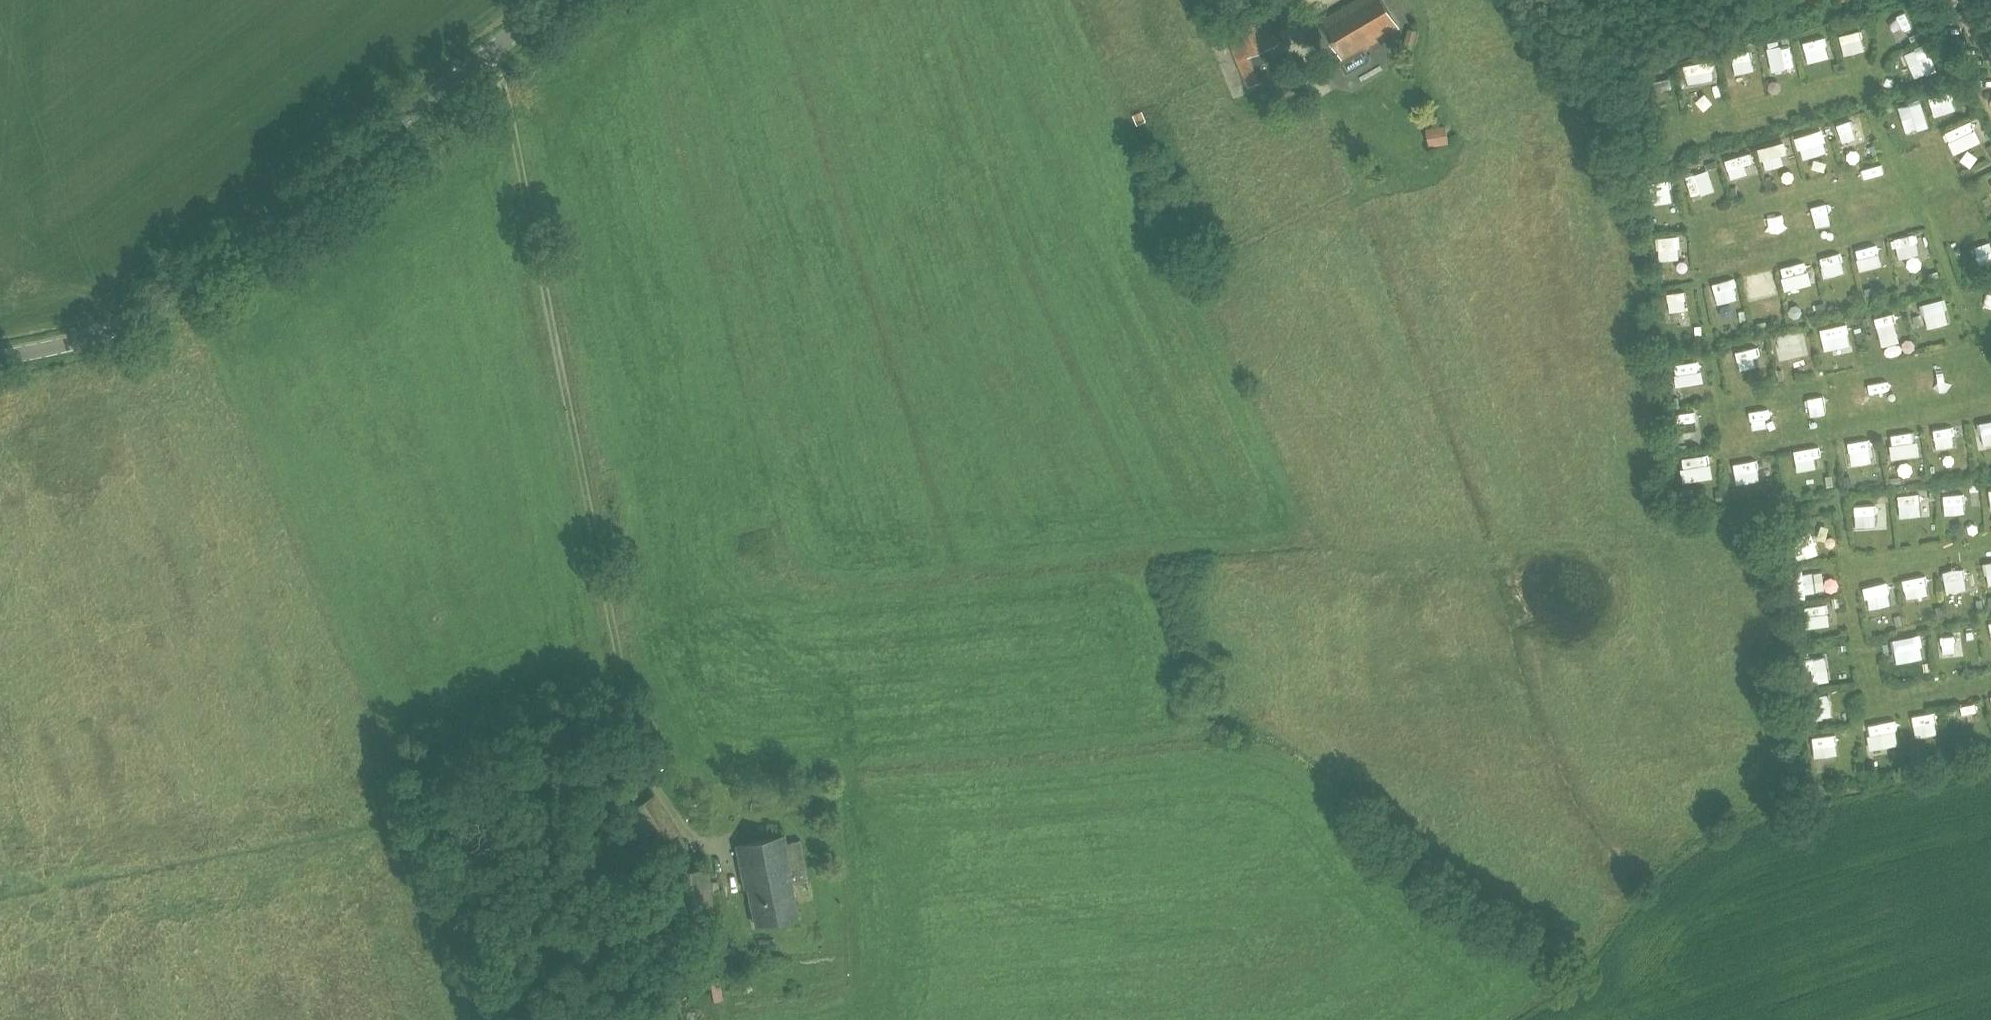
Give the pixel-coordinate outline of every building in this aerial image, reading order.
[(1383,0),(1355,0),(1321,20),(1344,60),(1399,28),(1383,0)] [(1904,39),(1922,30),(1911,9),(1893,18),(1904,39)] [(1264,80),(1254,55),(1280,43),(1267,12),(1224,30),(1248,87),(1264,80)] [(1849,56),(1875,50),(1870,28),(1844,34),(1849,56)] [(1815,65),(1837,60),(1832,40),(1810,45),(1815,65)] [(1919,68),(1935,62),(1927,44),(1912,50),(1919,68)] [(1772,54),(1776,72),(1795,67),(1791,49),(1772,54)] [(1712,81),(1716,100),(1727,97),(1723,78),(1712,81)] [(1939,109),(1956,104),(1952,94),(1936,100),(1939,109)] [(1862,117),(1839,125),(1845,145),(1868,138),(1862,117)] [(1953,132),(1961,150),(1980,142),(1972,124),(1953,132)] [(1807,156),(1833,151),(1829,134),(1804,139),(1807,156)] [(1785,146),(1764,148),(1766,169),(1787,167),(1785,146)] [(1731,162),(1734,180),(1756,176),(1754,158),(1731,162)] [(1696,196),(1715,192),(1711,173),(1692,177),(1696,196)] [(1657,210),(1675,207),(1673,192),(1655,195),(1657,210)] [(1919,255),(1914,235),(1896,240),(1901,260),(1919,255)] [(1679,274),(1677,243),(1663,244),(1664,275),(1679,274)] [(1976,248),(1982,268),(1990,266),(1990,243),(1976,248)] [(1882,247),(1861,249),(1862,269),(1884,268),(1882,247)] [(1847,255),(1823,258),(1826,279),(1850,276),(1847,255)] [(1807,263),(1781,271),(1789,294),(1814,287),(1807,263)] [(1744,280),(1749,302),(1774,296),(1769,275),(1744,280)] [(1740,282),(1715,285),(1717,305),(1734,303),(1733,292),(1742,291),(1740,282)] [(1919,306),(1921,324),(1950,320),(1948,303),(1919,306)] [(1689,324),(1688,304),(1669,305),(1670,325),(1689,324)] [(1898,316),(1875,320),(1877,331),(1900,327),(1898,316)] [(1850,327),(1822,331),(1825,354),(1853,350),(1850,327)] [(1777,344),(1782,365),(1808,358),(1803,338),(1777,344)] [(1735,356),(1737,368),(1747,366),(1748,375),(1765,372),(1762,351),(1735,356)] [(1702,366),(1675,368),(1677,390),(1704,388),(1702,366)] [(1699,413),(1678,416),(1682,446),(1693,445),(1691,428),(1701,427),(1699,413)] [(1919,460),(1915,437),(1890,442),(1894,464),(1919,460)] [(1947,465),(1969,462),(1966,438),(1944,441),(1947,465)] [(1825,458),(1799,460),(1800,470),(1826,468),(1825,458)] [(1848,487),(1868,486),(1867,461),(1847,462),(1848,487)] [(1685,470),(1689,488),(1711,483),(1707,465),(1685,470)] [(1741,490),(1756,484),(1750,469),(1735,475),(1741,490)] [(1966,497),(1945,501),(1947,512),(1968,509),(1966,497)] [(1903,511),(1904,530),(1924,528),(1923,509),(1903,511)] [(1886,536),(1886,511),(1854,511),(1855,536),(1886,536)] [(1805,536),(1813,554),(1833,545),(1825,527),(1805,536)] [(1967,572),(1944,577),(1948,598),(1972,593),(1967,572)] [(1923,585),(1905,589),(1907,601),(1926,597),(1923,585)] [(1894,610),(1889,589),(1862,594),(1867,616),(1894,610)] [(1830,630),(1829,610),(1805,612),(1806,632),(1830,630)] [(1900,660),(1930,654),(1928,640),(1897,647),(1900,660)] [(1813,726),(1824,723),(1820,702),(1808,704),(1813,726)] [(1951,712),(1953,723),(1987,717),(1985,706),(1951,712)] [(1912,721),(1914,733),(1940,729),(1938,717),(1912,721)] [(1872,751),(1891,748),(1887,726),(1869,730),(1872,751)] [(1814,747),(1817,773),(1826,771),(1823,746),(1814,747)] [(655,868),(658,866),(663,875),(661,875),(667,924),(714,920),(711,867),(687,869),(676,854),(689,847),(655,793),(620,816),(655,868)] [(785,843),(783,836),(739,845),(747,889),(748,889),(756,925),(798,917),(791,884),(808,880),(800,839),(785,843)]
